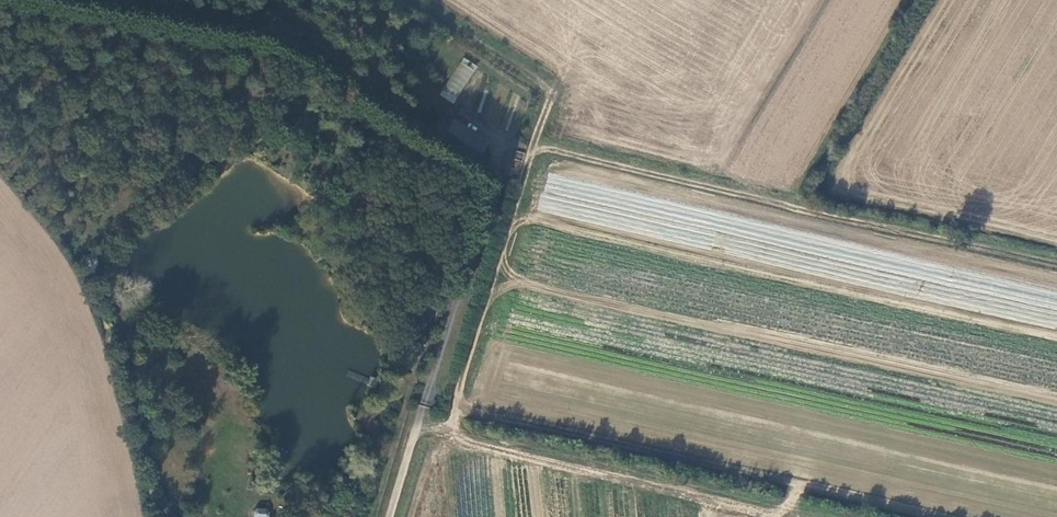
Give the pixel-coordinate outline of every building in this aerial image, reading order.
[(463,57),(440,95),(453,103),(477,66),(463,57)] [(488,142),(453,120),(438,143),(473,165),(488,142)] [(270,516),(267,506),(253,510),(255,516),(268,516),(270,516)]
